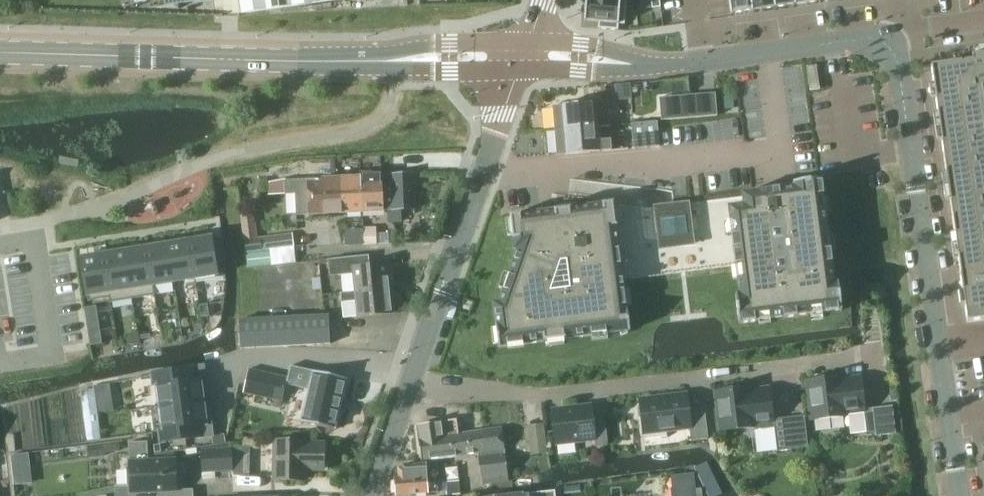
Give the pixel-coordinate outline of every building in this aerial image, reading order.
[(241,13),(318,2),(335,0),(239,0),(241,13)] [(585,22),(599,23),(599,28),(618,30),(619,24),(625,24),(627,0),(587,0),(585,22)] [(753,8),(752,0),(730,0),(732,11),(753,8)] [(775,5),(774,0),(752,0),(753,8),(775,5)] [(932,67),(967,322),(983,320),(983,55),(973,56),(973,61),(932,67)] [(817,65),(807,66),(810,90),(820,88),(817,65)] [(630,84),(615,85),(616,100),(631,99),(630,84)] [(715,93),(677,97),(679,118),(717,114),(715,93)] [(610,126),(608,101),(559,106),(559,107),(555,107),(557,131),(600,127),(610,126)] [(657,121),(631,124),(634,149),(641,148),(660,146),(657,122),(657,121)] [(600,127),(557,131),(559,155),(564,154),(564,155),(613,151),(611,138),(601,138),(600,127)] [(383,173),(360,173),(358,180),(360,214),(387,211),(389,211),(389,204),(384,205),(382,177),(383,177),(383,173)] [(413,175),(383,177),(382,177),(384,205),(389,204),(389,211),(387,211),(388,221),(399,220),(398,212),(416,211),(416,208),(413,175)] [(500,299),(493,300),(499,347),(630,331),(624,279),(624,277),(733,264),(733,266),(736,291),(734,291),(738,323),(843,311),(839,281),(834,281),(822,178),(795,181),(792,182),(793,186),(755,190),(741,192),(741,196),(741,197),(689,203),(673,205),(656,207),(648,208),(615,204),(614,199),(607,200),(510,212),(514,248),(517,247),(500,299)] [(296,196),(298,218),(333,216),(331,181),(296,183),(295,180),(285,181),(285,179),(268,183),(268,186),(269,195),(287,194),(287,197),(296,196)] [(360,214),(358,180),(358,179),(331,181),(333,216),(360,214)] [(256,224),(242,225),(244,241),(245,252),(247,252),(295,247),(294,233),(258,236),(256,224)] [(365,245),(377,244),(377,230),(364,231),(365,245)] [(192,239),(191,239),(197,278),(218,275),(212,236),(199,238),(192,239)] [(181,241),(169,243),(175,282),(197,278),(191,239),(187,240),(181,241)] [(149,246),(148,246),(154,285),(175,282),(169,243),(156,245),(149,246)] [(138,248),(125,250),(133,298),(155,295),(154,285),(148,246),(144,247),(138,248)] [(295,247),(247,252),(249,267),(297,263),(295,247)] [(107,253),(103,253),(110,297),(111,302),(133,298),(125,250),(113,252),(107,253)] [(95,255),(82,257),(89,300),(110,297),(103,253),(102,254),(95,255)] [(369,255),(329,259),(331,276),(344,275),(355,273),(357,291),(388,288),(386,263),(370,264),(369,255)] [(345,292),(341,293),(344,318),(391,313),(388,288),(357,291),(345,292)] [(208,304),(200,305),(202,317),(210,316),(208,304)] [(97,306),(85,307),(86,315),(98,313),(97,306)] [(98,313),(86,315),(87,323),(99,321),(98,313)] [(330,315),(250,318),(240,321),(242,347),(332,344),(330,315)] [(99,321),(87,323),(88,330),(100,328),(99,321)] [(100,328),(88,330),(90,338),(102,336),(100,328)] [(102,336),(90,338),(91,345),(103,343),(102,336)] [(158,372),(156,373),(157,386),(160,407),(204,401),(203,391),(207,390),(206,378),(193,380),(192,368),(158,372)] [(248,375),(243,391),(246,392),(244,400),(253,402),(255,394),(280,401),(287,378),(249,368),(248,375)] [(300,422),(334,431),(348,380),(313,371),(300,422)] [(841,380),(840,376),(826,378),(823,375),(815,376),(813,380),(809,380),(814,420),(866,413),(861,378),(841,380)] [(721,390),(717,391),(722,431),(754,427),(753,423),(756,423),(757,430),(775,428),(777,451),(789,450),(809,447),(805,417),(785,419),(774,420),(770,389),(749,391),(749,387),(735,389),(731,386),(724,387),(721,390)] [(111,393),(97,395),(99,412),(113,410),(111,393)] [(705,405),(689,406),(688,395),(640,400),(641,405),(638,408),(639,416),(642,419),(644,432),(690,426),(692,438),(709,436),(705,405)] [(160,407),(153,408),(156,431),(158,431),(163,430),(165,442),(201,437),(199,425),(212,423),(210,411),(205,412),(204,401),(160,407)] [(896,433),(893,405),(873,408),(877,436),(896,433)] [(593,418),(592,406),(552,411),(556,443),(595,438),(596,446),(609,444),(605,417),(593,418)] [(418,428),(422,461),(461,456),(458,437),(459,437),(457,421),(418,428)] [(544,424),(528,426),(531,454),(548,452),(544,424)] [(503,431),(459,437),(458,437),(461,456),(477,454),(481,485),(510,481),(503,431)] [(225,435),(216,436),(217,444),(226,442),(225,435)] [(119,442),(88,446),(88,448),(89,457),(105,455),(105,452),(120,450),(119,443),(119,442)] [(170,491),(178,490),(176,459),(149,461),(148,442),(129,442),(131,462),(130,462),(131,485),(116,486),(116,495),(170,495),(170,491)] [(276,442),(276,482),(304,482),(304,470),(324,470),(325,446),(304,446),(304,442),(276,442)] [(233,470),(232,448),(202,450),(203,472),(233,470)] [(426,469),(426,465),(423,465),(402,468),(398,471),(399,480),(395,480),(397,495),(418,495),(439,494),(436,467),(426,469)] [(671,475),(673,495),(703,495),(702,488),(696,489),(695,473),(671,475)] [(461,483),(449,485),(450,495),(462,495),(461,483)] [(581,492),(580,485),(564,487),(565,494),(581,492)]
